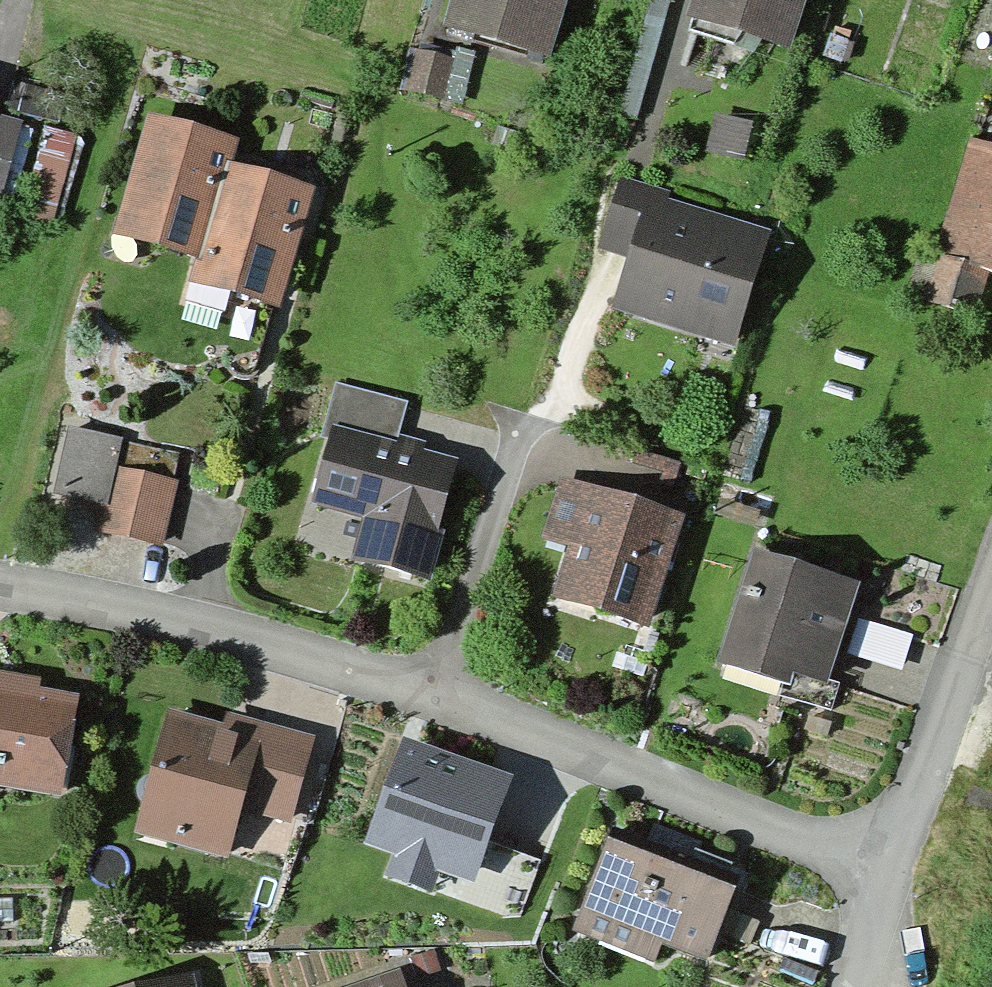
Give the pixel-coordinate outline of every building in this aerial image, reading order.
[(452,27),(547,53),(561,0),(460,0),(452,27)] [(696,15),(790,44),(804,0),(701,0),(696,15)] [(417,49),(404,93),(441,103),(453,59),(417,49)] [(716,113),(706,153),(744,162),(753,122),(716,113)] [(0,117),(0,207),(23,123),(0,117)] [(232,143),(149,122),(121,232),(204,254),(197,280),(278,301),(307,189),(225,168),(232,143)] [(78,137),(46,128),(21,219),(53,227),(78,137)] [(976,155),(949,256),(965,260),(991,267),(991,159),(976,155)] [(734,338),(766,234),(623,190),(607,240),(638,249),(621,304),(734,338)] [(918,247),(905,297),(952,310),(965,260),(949,256),(918,247)] [(334,384),(324,426),(395,443),(405,401),(334,384)] [(395,443),(324,426),(308,495),(362,508),(349,563),(424,581),(453,457),(395,443)] [(52,494),(109,506),(117,470),(123,439),(66,428),(52,494)] [(109,506),(103,536),(165,549),(179,482),(117,470),(109,506)] [(678,521),(564,486),(550,533),(580,542),(564,597),(648,622),(678,521)] [(854,587),(759,558),(728,660),(824,688),(854,587)] [(58,792),(76,694),(0,681),(0,782),(58,792)] [(239,740),(171,722),(143,832),(228,854),(241,803),(289,816),(308,742),(243,725),(239,740)] [(505,777),(405,742),(371,839),(399,849),(392,870),(428,883),(437,859),(472,871),(505,777)] [(733,896),(613,848),(579,930),(661,963),(669,944),(708,959),(733,896)] [(778,932),(769,953),(822,975),(831,954),(778,932)]
